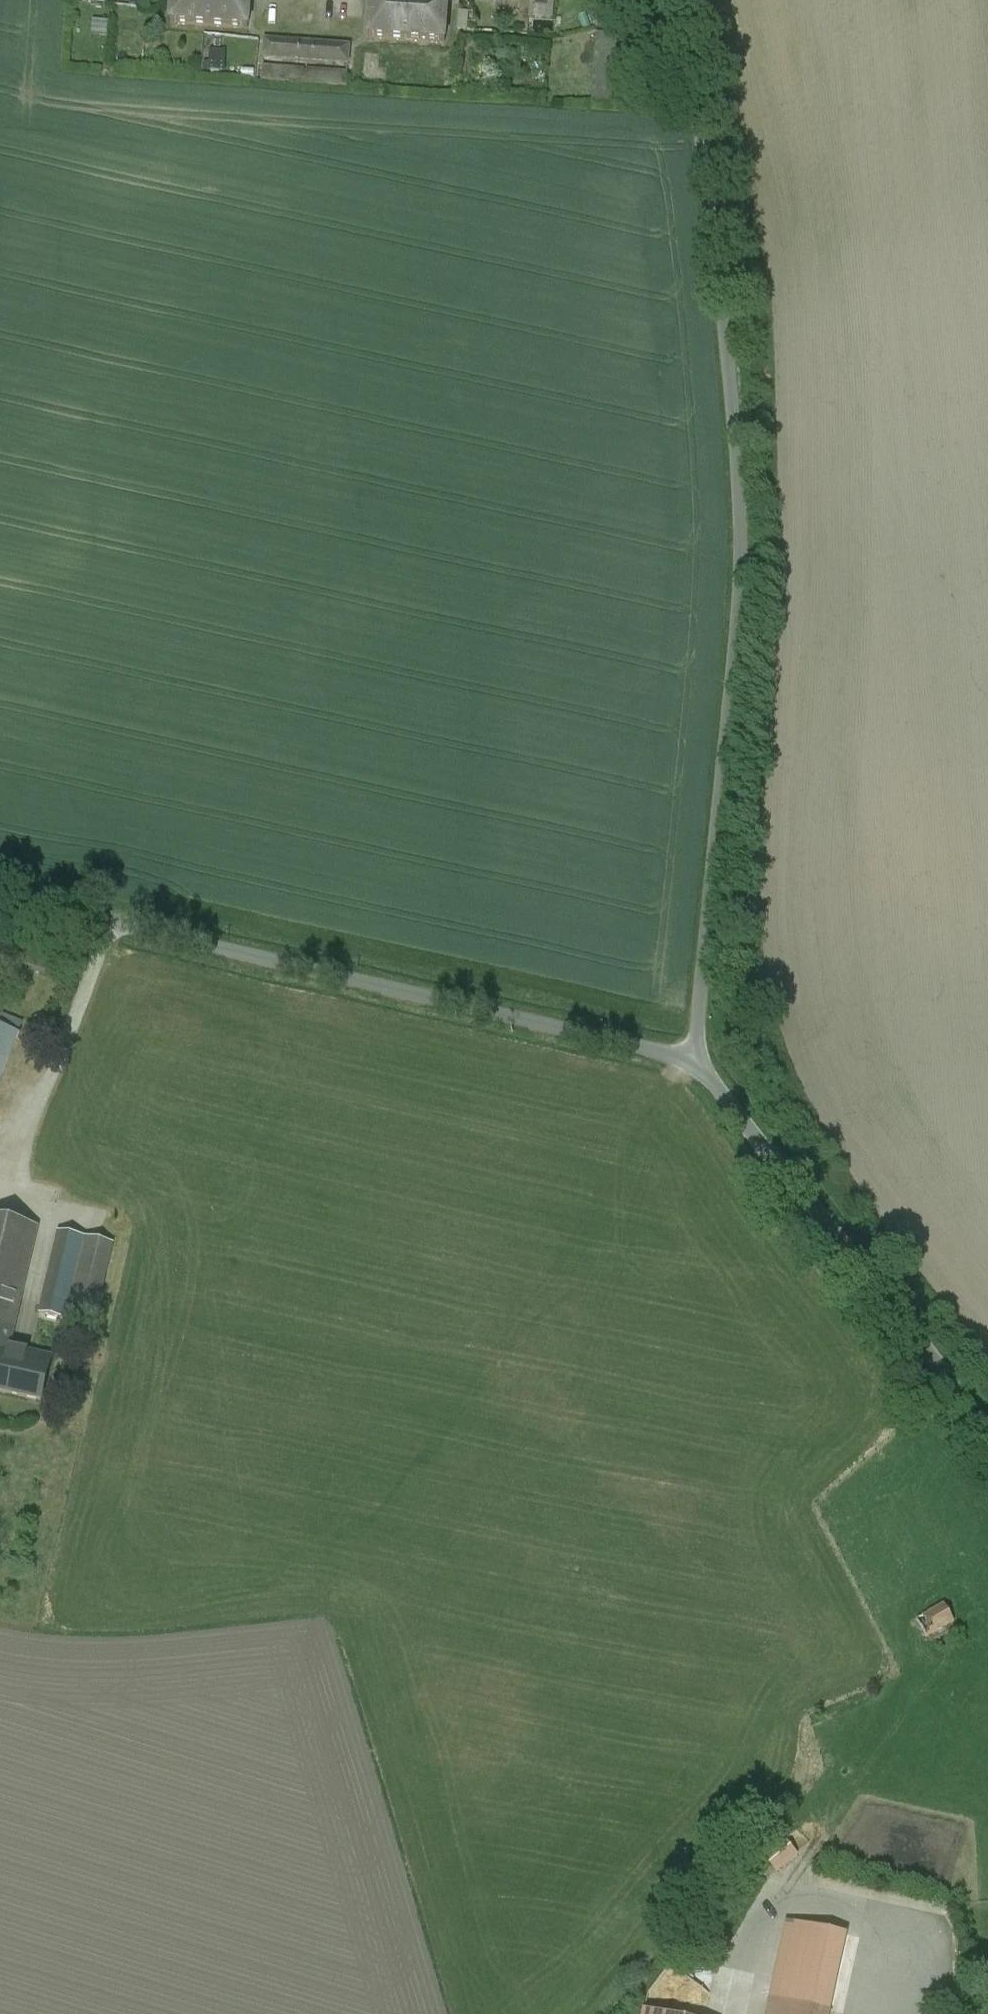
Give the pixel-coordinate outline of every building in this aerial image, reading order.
[(170,22),(248,27),(250,0),(172,0),(170,22)] [(430,0),(370,0),(367,36),(445,41),(448,1),(430,0)] [(617,34),(588,32),(584,102),(612,104),(617,34)] [(349,44),(264,38),(263,56),(348,62),(349,44)] [(347,73),(262,67),(261,78),(346,84),(347,73)] [(18,1030),(0,1023),(0,1076),(18,1030)] [(0,1216),(0,1323),(12,1326),(36,1224),(0,1216)] [(112,1240),(58,1229),(39,1310),(65,1316),(69,1299),(97,1305),(112,1240)] [(8,1345),(12,1326),(0,1323),(0,1388),(41,1398),(51,1355),(8,1345)] [(915,1626),(925,1645),(959,1628),(950,1609),(915,1626)] [(770,1997),(766,2013),(825,2013),(826,2009),(770,1997)]
